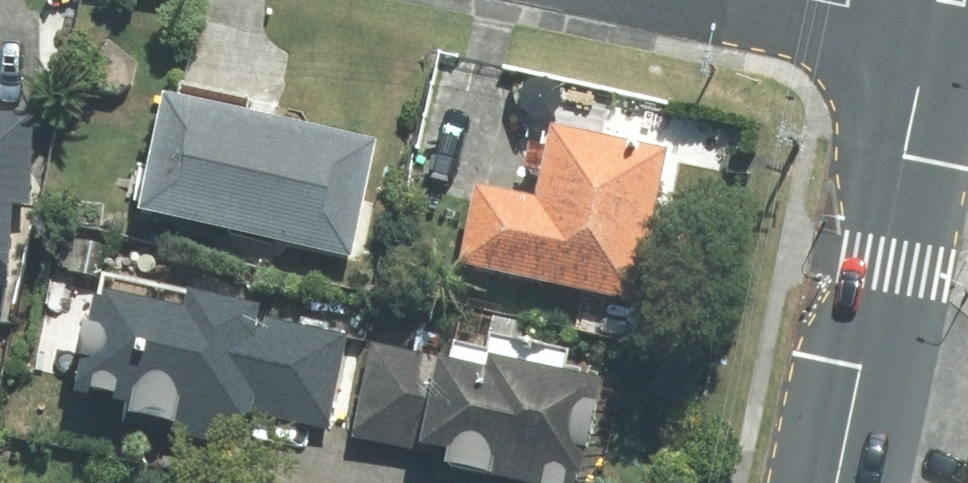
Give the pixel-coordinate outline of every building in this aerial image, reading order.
[(369,153),(149,111),(128,225),(348,267),(369,153)] [(6,216),(28,217),(32,120),(0,118),(0,297),(3,297),(6,216)] [(656,145),(544,131),(534,215),(459,206),(450,275),(638,297),(656,145)] [(237,447),(240,424),(327,436),(339,342),(253,332),(257,304),(179,295),(176,322),(75,309),(63,402),(122,409),(119,432),(237,447)] [(407,449),(404,464),(436,469),(434,482),(576,482),(577,476),(591,392),(559,387),(565,355),(444,335),(439,367),(364,355),(350,440),(407,449)]
